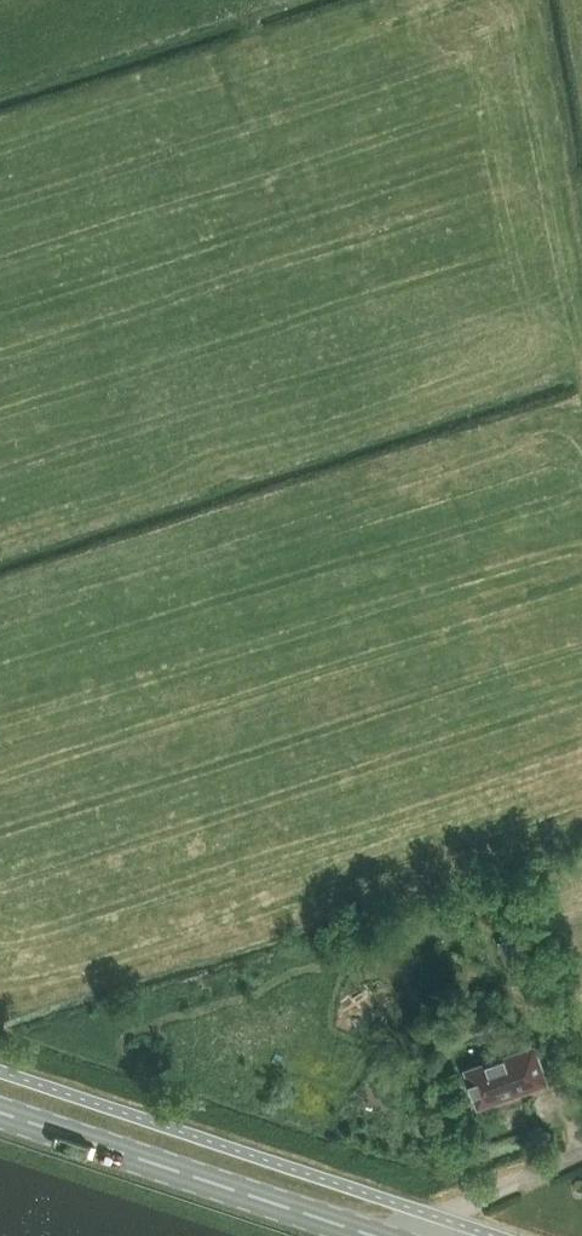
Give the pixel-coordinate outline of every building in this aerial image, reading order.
[(536,1044),(467,1068),(480,1104),(549,1080),(536,1044)]
